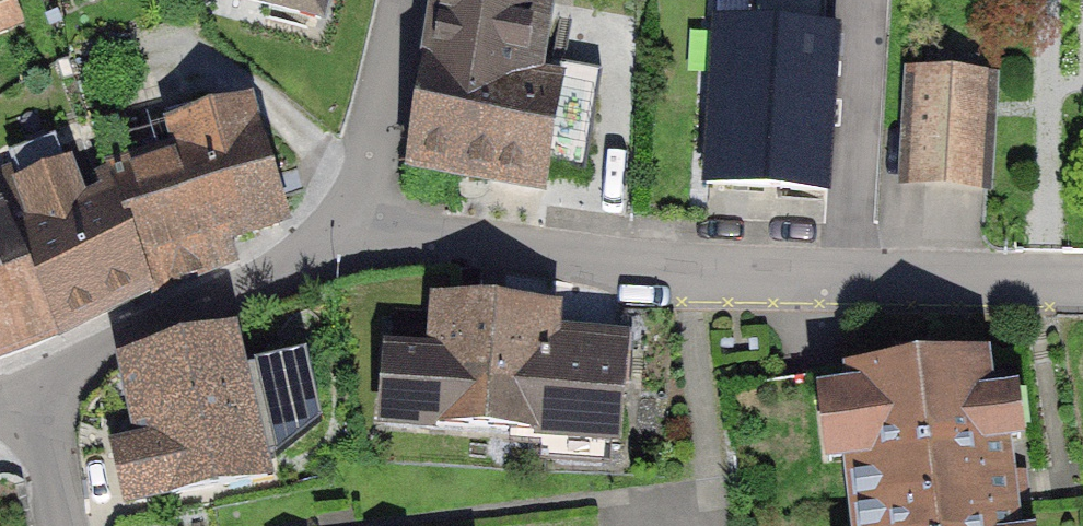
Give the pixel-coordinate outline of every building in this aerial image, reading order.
[(33,21),(25,0),(0,0),(0,33),(33,21)] [(249,7),(346,25),(351,0),(250,0),(249,7)] [(418,176),(561,206),(588,82),(564,77),(580,0),(455,0),(418,176)] [(729,25),(718,192),(841,200),(852,32),(729,25)] [(1002,74),(924,72),(920,189),(999,191),(1002,74)] [(116,188),(161,294),(239,269),(231,245),(292,222),(254,94),(158,121),(165,144),(105,163),(116,188)] [(14,223),(56,339),(161,294),(116,188),(90,197),(75,155),(15,178),(29,219),(14,223)] [(56,339),(14,223),(6,191),(0,194),(0,359),(56,339)] [(556,310),(437,301),(433,356),(390,353),(385,420),(613,437),(619,356),(553,352),(556,310)] [(259,477),(225,324),(109,350),(143,502),(259,477)] [(850,375),(859,452),(849,453),(858,525),(1014,525),(1003,435),(989,437),(980,360),(932,365),(931,354),(896,358),(898,369),(850,375)]
